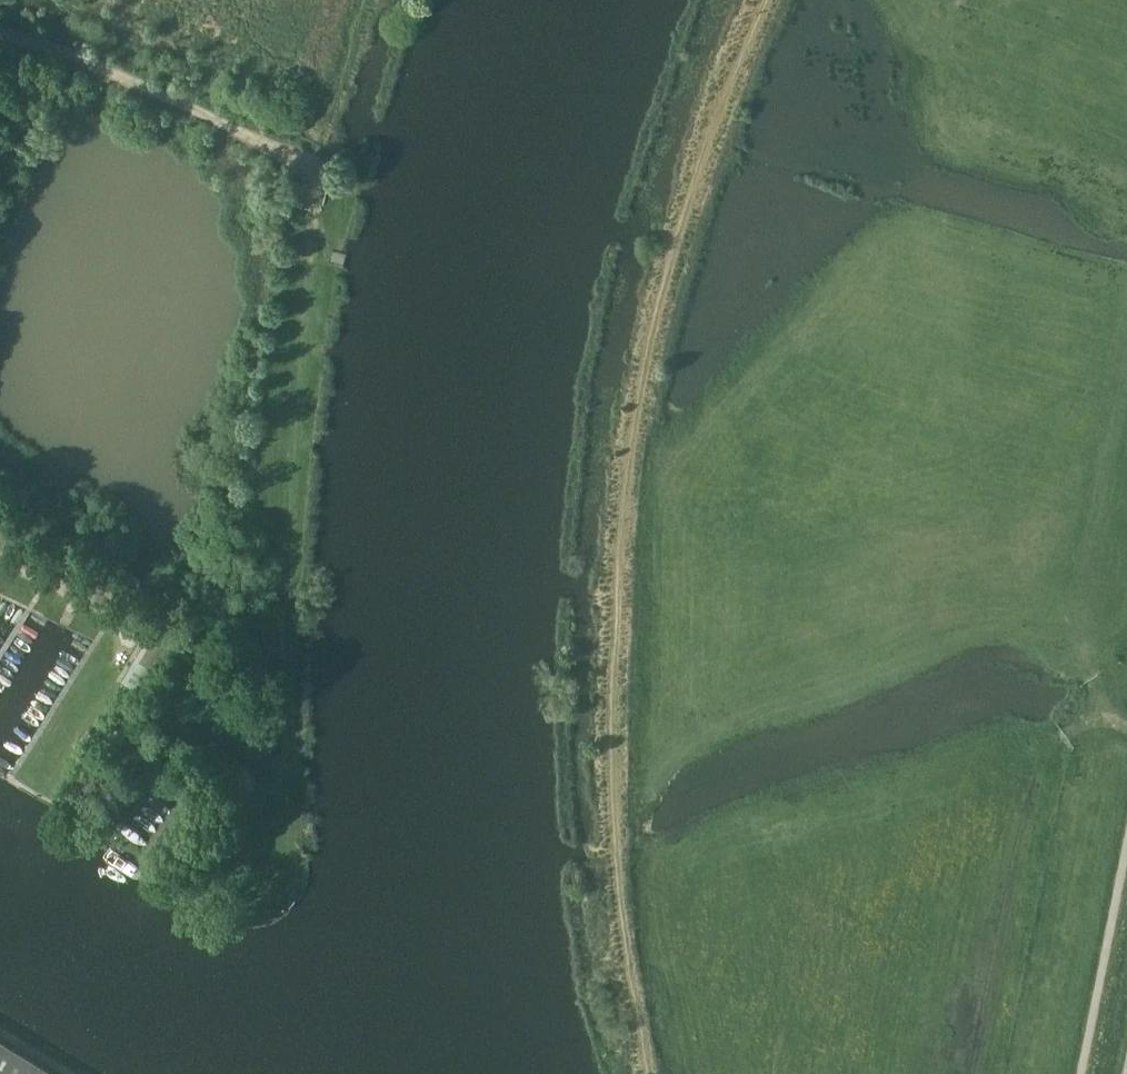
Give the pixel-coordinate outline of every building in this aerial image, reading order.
[(0,1050),(0,1073),(39,1073),(0,1050)]
